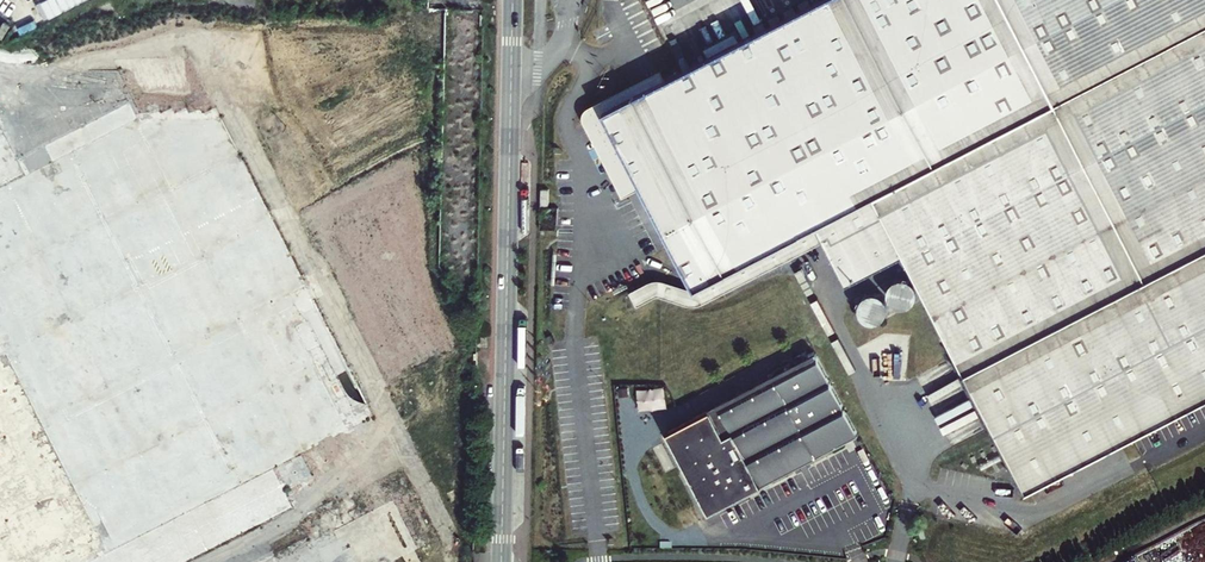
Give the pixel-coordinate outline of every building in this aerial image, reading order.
[(821,2),(810,2),(767,23),(767,30),(750,38),(746,30),(715,46),(719,55),(700,64),(693,60),(692,68),(672,76),(668,70),(595,107),(592,117),(608,150),(630,195),(650,186),(703,290),(693,290),(669,280),(657,281),(637,291),(644,302),(665,294),(696,302),(702,304),(830,240),(853,285),(913,254),(965,355),(963,365),(994,424),(1000,424),(1032,489),(1204,400),(1204,0),(826,0),(821,2)] [(893,279),(890,298),(866,294),(862,321),(888,326),(891,305),(913,309),(918,283),(893,279)] [(864,437),(826,357),(673,434),(714,514),(864,437)]
